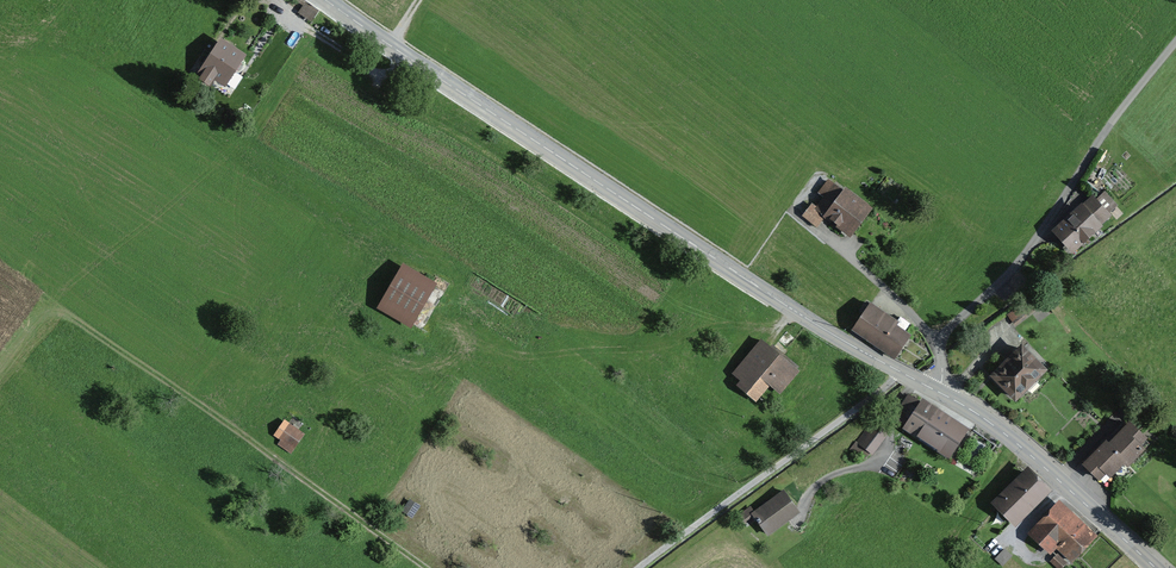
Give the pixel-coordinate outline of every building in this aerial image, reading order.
[(311,22),(317,12),(304,3),(297,13),(311,22)] [(247,55),(220,38),(195,76),(209,85),(213,79),(226,87),(247,55)] [(845,187),(843,189),(828,178),(818,192),(824,196),(817,205),(814,208),(825,217),(824,219),(850,238),(873,208),(845,187)] [(1093,194),(1083,203),(1082,202),(1051,229),(1073,253),(1104,226),(1102,224),(1112,215),(1109,212),(1118,205),(1105,190),(1096,198),(1093,194)] [(802,215),(818,227),(824,219),(825,217),(814,208),(817,205),(812,202),(802,215)] [(410,329),(437,284),(402,264),(376,308),(410,329)] [(895,359),(911,334),(898,325),(900,321),(870,302),(851,330),(895,359)] [(798,365),(772,344),(770,346),(761,339),(732,374),(741,381),(736,386),(756,403),(770,386),(780,394),(800,371),(796,367),(798,365)] [(1016,402),(1048,369),(1021,343),(989,376),(1016,402)] [(893,417),(905,425),(902,428),(949,459),(969,429),(923,398),(920,401),(908,394),(893,417)] [(291,454),(306,434),(285,419),(273,436),(279,440),(277,444),(291,454)] [(1148,437),(1130,420),(1109,442),(1127,459),(1123,463),(1128,468),(1145,450),(1141,446),(1148,437)] [(864,459),(870,453),(872,455),(890,433),(875,421),(866,431),(865,430),(856,441),(850,448),(864,459)] [(1109,442),(1106,439),(1082,464),(1099,480),(1106,474),(1110,477),(1127,459),(1109,442)] [(1052,490),(1027,466),(991,502),(1016,527),(1052,490)] [(801,513),(783,489),(755,511),(751,506),(738,515),(747,527),(756,520),(768,537),(801,513)] [(412,519),(421,506),(409,499),(401,511),(412,519)] [(1098,535),(1059,499),(1027,533),(1050,555),(1056,548),(1072,563),(1098,535)] [(1013,555),(1004,547),(994,558),(1003,566),(1013,555)] [(1057,553),(1050,560),(1059,567),(1062,567),(1067,563),(1057,553)]
